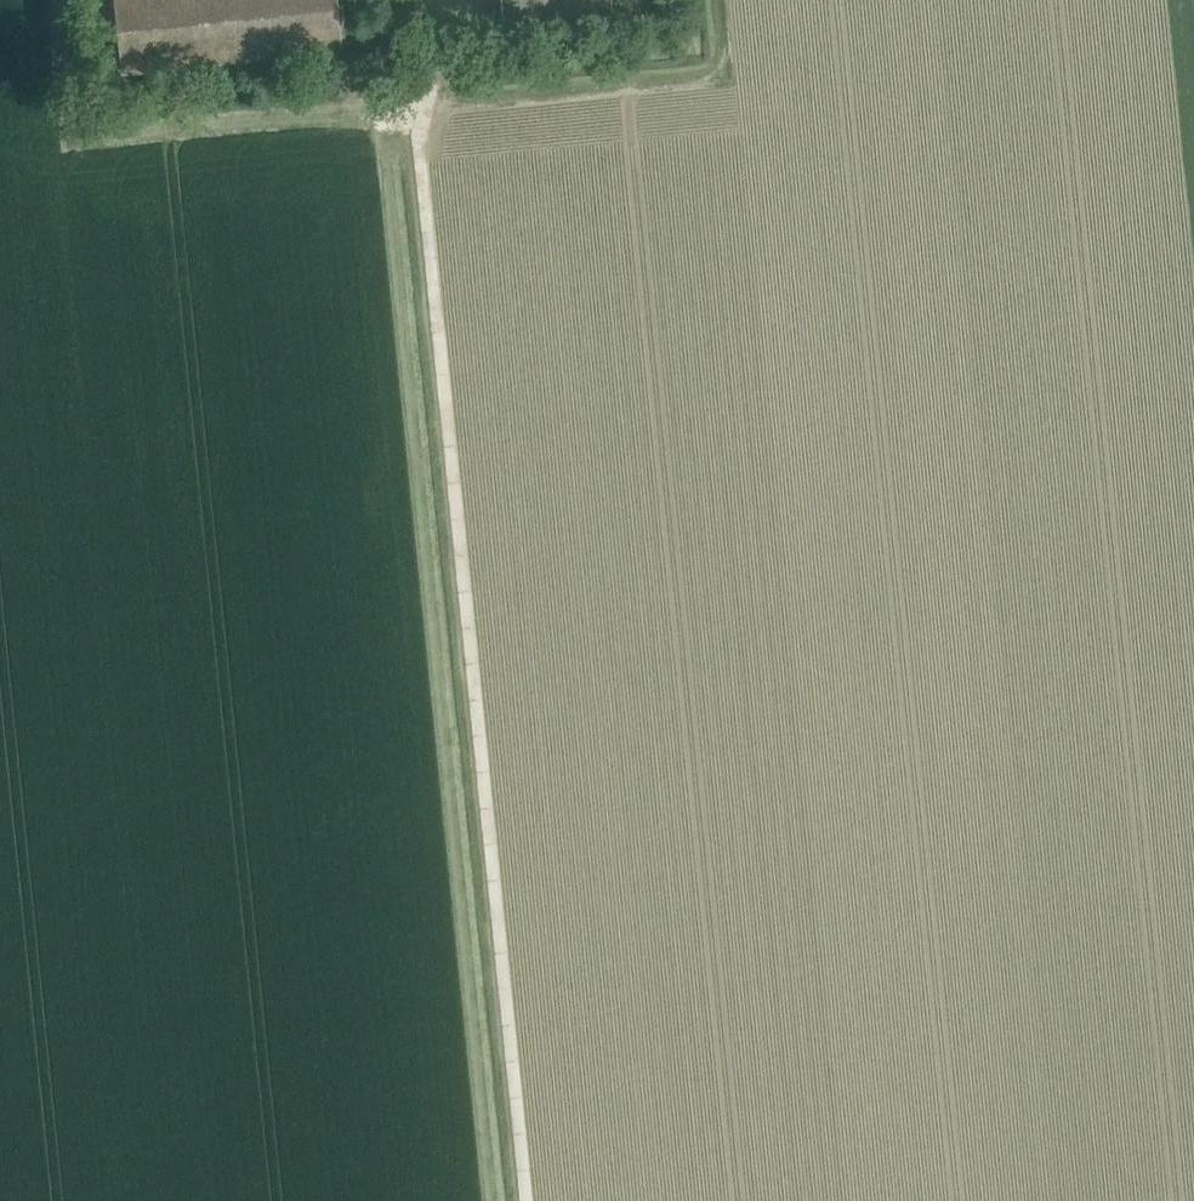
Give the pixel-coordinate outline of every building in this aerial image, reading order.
[(343,49),(337,0),(115,0),(122,72),(343,49)] [(612,12),(611,0),(501,0),(503,22),(612,12)]
